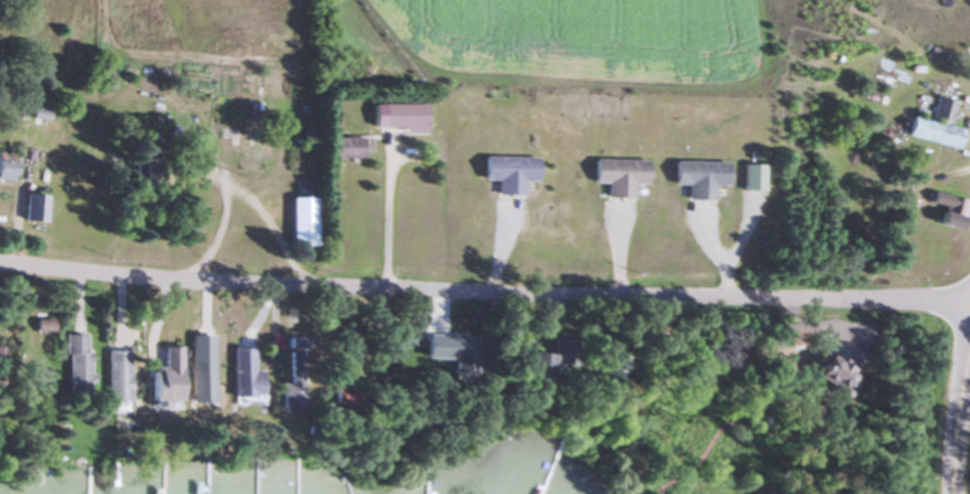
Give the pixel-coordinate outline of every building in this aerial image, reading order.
[(952,101),(933,97),(928,121),(909,116),(904,137),(955,149),(959,129),(946,126),(952,101)] [(424,104),(371,104),(371,128),(401,128),(401,132),(424,132),(424,104)] [(46,119),(46,110),(30,110),(30,119),(46,119)] [(332,157),(361,157),(361,137),(332,137),(332,157)] [(535,158),(481,157),(481,180),(495,180),(494,195),(520,195),(521,181),(534,182),(535,158)] [(631,198),(631,184),(644,184),(644,161),(591,159),(591,184),(596,184),(596,198),(631,198)] [(725,186),(725,162),(672,162),(672,185),(685,186),(685,199),(712,200),(712,186),(725,186)] [(742,191),(761,191),(761,164),(742,164),(742,191)] [(965,201),(930,191),(926,203),(939,206),(934,225),(956,231),(965,201)] [(44,223),(44,195),(22,195),(22,222),(44,223)] [(311,198),(287,198),(287,240),(311,240),(311,198)] [(47,331),(47,321),(32,320),(32,331),(47,331)] [(59,393),(83,393),(84,335),(59,334),(59,393)] [(209,336),(187,335),(184,403),(207,404),(209,336)] [(520,377),(545,381),(547,365),(564,367),(567,341),(550,339),(548,356),(524,352),(520,377)] [(471,374),(471,344),(449,344),(449,374),(471,374)] [(157,367),(144,367),(144,401),(176,401),(176,347),(157,347),(157,367)] [(256,349),(228,348),(227,397),(255,398),(256,349)] [(124,350),(101,350),(100,402),(122,402),(124,350)] [(299,354),(286,353),(286,384),(275,384),(275,408),(298,408),(299,354)] [(850,375),(825,355),(811,373),(835,393),(850,375)]
